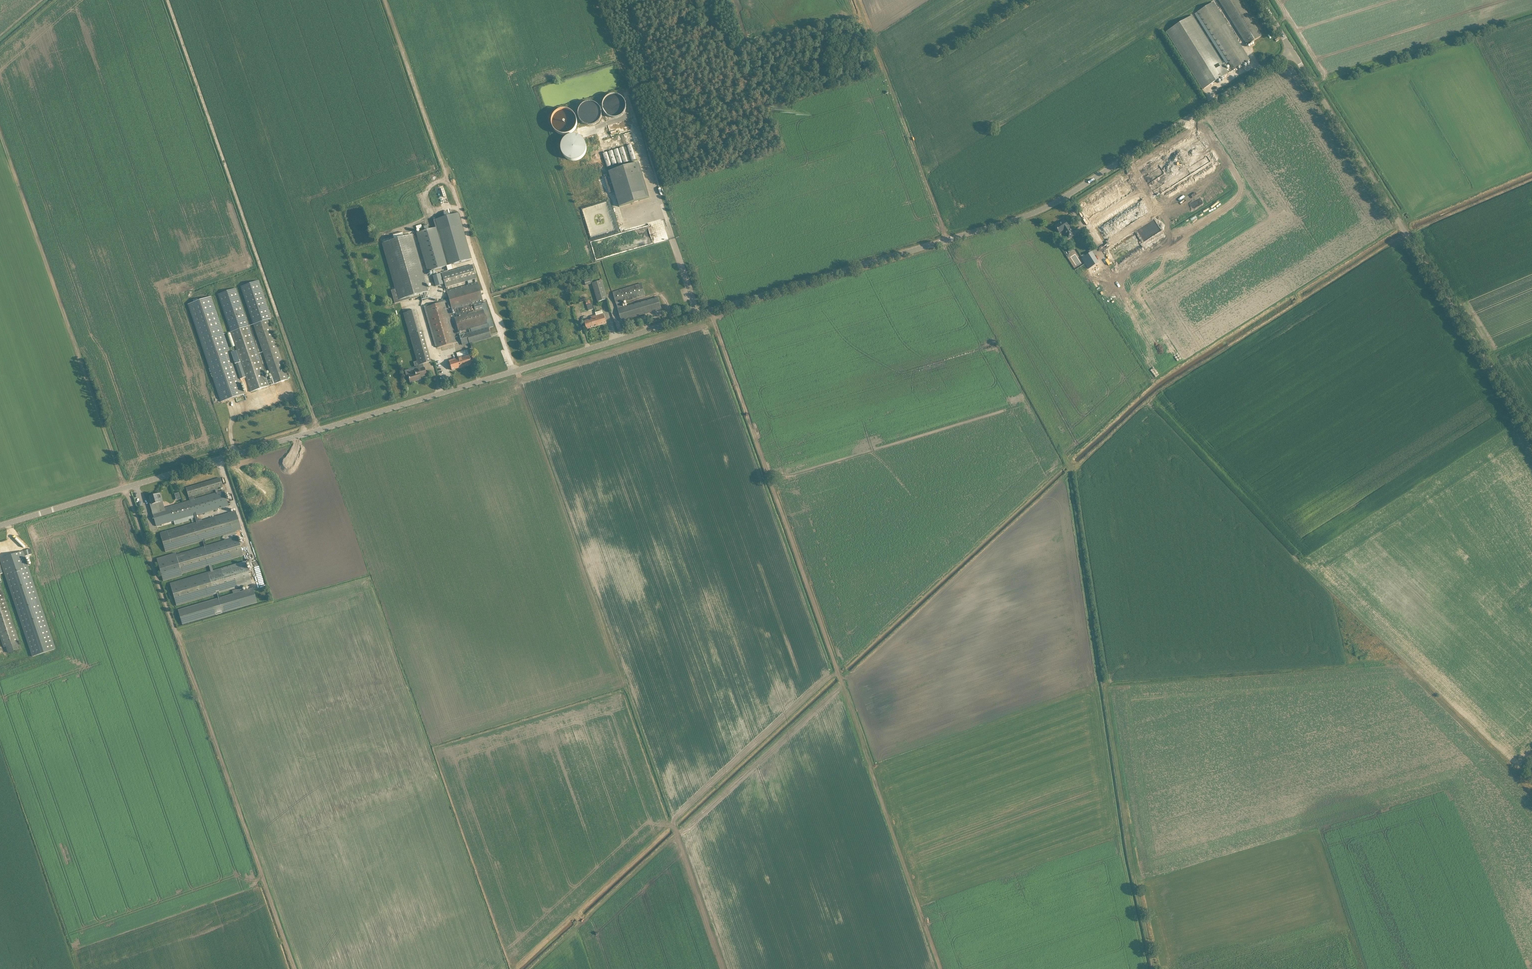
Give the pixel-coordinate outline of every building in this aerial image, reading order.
[(1239,0),(1219,0),(1247,45),(1262,36),(1239,0)] [(1249,60),(1213,3),(1197,12),(1234,70),(1249,60)] [(1202,90),(1229,73),(1192,15),(1166,32),(1202,90)] [(625,95),(605,95),(605,116),(625,116),(625,95)] [(629,119),(622,124),(627,131),(634,126),(629,119)] [(629,158),(628,148),(619,148),(619,158),(629,158)] [(608,162),(617,162),(616,152),(607,152),(608,162)] [(1100,271),(1120,302),(1252,217),(1232,186),(1194,210),(1179,186),(1183,183),(1165,156),(1161,159),(1161,158),(1083,208),(1117,260),(1100,271)] [(638,159),(606,169),(604,165),(592,169),(595,177),(607,173),(607,172),(609,172),(620,207),(650,198),(638,159)] [(585,215),(590,235),(595,234),(596,231),(604,232),(605,229),(609,228),(609,226),(602,225),(606,224),(605,220),(599,219),(598,219),(591,218),(591,216),(598,214),(597,214),(601,215),(606,214),(601,213),(600,210),(603,209),(596,208),(600,207),(600,206),(596,206),(593,206),(582,208),(584,214),(585,214),(585,215)] [(427,271),(472,259),(464,233),(462,224),(458,213),(449,216),(447,211),(443,212),(445,217),(435,220),(435,219),(433,220),(436,228),(431,229),(430,227),(428,228),(427,225),(423,226),(425,231),(416,233),(427,271)] [(1062,223),(1061,222),(1055,226),(1059,233),(1063,231),(1068,239),(1075,235),(1067,223),(1066,223),(1065,221),(1062,223)] [(422,224),(416,226),(418,232),(424,230),(422,224)] [(390,238),(391,241),(382,244),(395,289),(391,291),(395,304),(409,299),(408,297),(429,292),(412,235),(407,236),(407,233),(404,234),(405,237),(404,237),(402,232),(393,235),(394,240),(393,240),(392,237),(390,238)] [(1103,269),(1092,252),(1082,258),(1092,275),(1103,269)] [(473,266),(442,275),(446,288),(477,279),(473,266)] [(440,274),(433,276),(436,286),(443,284),(440,274)] [(602,280),(593,283),(593,284),(598,302),(608,299),(602,280)] [(253,325),(272,379),(267,381),(236,288),(218,294),(249,386),(251,392),(289,379),(268,320),(272,319),(259,281),(240,287),(253,325)] [(481,302),(483,301),(478,283),(447,291),(452,310),(454,309),(456,317),(454,318),(459,332),(487,324),(481,302)] [(613,293),(621,321),(662,309),(658,298),(623,308),(622,302),(645,295),(642,284),(613,293)] [(244,394),(211,297),(188,305),(221,402),(244,394)] [(426,307),(437,348),(456,342),(444,302),(426,307)] [(587,307),(587,308),(588,311),(593,309),(591,302),(589,303),(588,302),(583,303),(585,308),(587,307)] [(417,361),(418,365),(423,364),(430,362),(431,362),(416,310),(415,310),(415,308),(407,310),(408,312),(403,313),(403,314),(417,361)] [(598,321),(599,326),(607,323),(604,316),(604,314),(596,317),(597,321),(598,321)] [(597,321),(596,317),(591,318),(592,319),(585,322),(587,329),(599,326),(598,321),(597,321)] [(460,336),(462,344),(468,342),(469,345),(491,338),(488,328),(482,330),(460,336)] [(231,353),(233,358),(235,365),(240,363),(238,357),(236,351),(231,353)] [(449,361),(451,370),(472,364),(469,356),(462,358),(462,357),(449,361)] [(423,364),(418,365),(415,366),(416,370),(414,371),(415,373),(408,375),(410,383),(417,380),(417,379),(420,378),(420,377),(426,375),(424,368),(423,364)] [(289,417),(287,411),(279,414),(279,412),(272,414),(275,424),(282,422),(281,419),(283,419),(289,417)] [(152,505),(155,504),(162,502),(163,502),(160,493),(150,497),(152,505)] [(163,531),(148,536),(155,559),(170,555),(163,531)] [(33,556),(31,551),(23,554),(1,561),(33,659),(56,651),(25,559),(33,556)] [(211,572),(170,582),(176,604),(191,601),(193,593),(194,593),(208,590),(208,592),(210,592),(211,595),(212,588),(223,586),(223,584),(227,583),(223,582),(224,580),(226,580),(227,584),(242,580),(243,581),(246,581),(246,580),(250,581),(250,583),(251,580),(246,561),(213,570),(210,560),(209,566),(211,572)] [(6,647),(8,653),(21,648),(0,584),(0,635),(4,647),(6,647)] [(182,623),(258,604),(253,586),(233,592),(233,594),(219,597),(219,599),(178,609),(182,623)]
